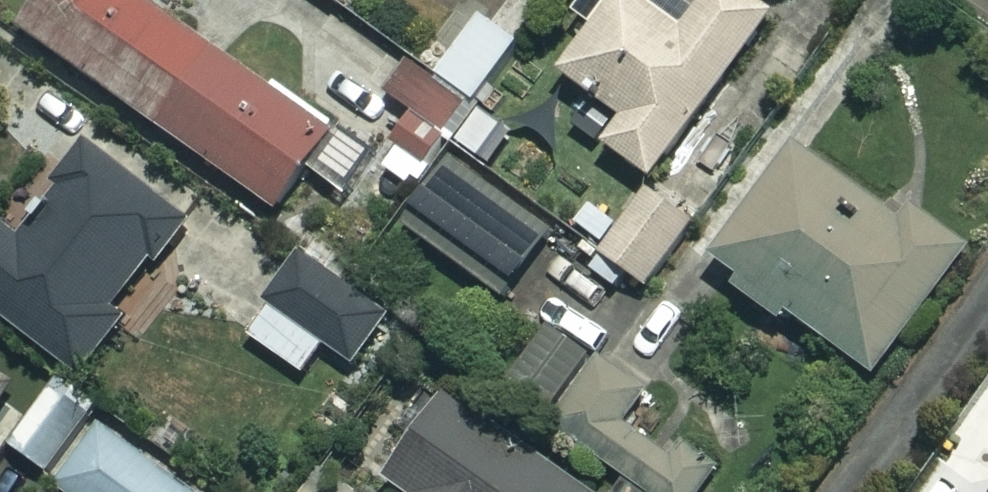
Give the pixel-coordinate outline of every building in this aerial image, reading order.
[(364,158),(142,0),(30,0),(12,26),(277,214),(306,174),(337,196),(364,158)] [(636,3),(632,0),(616,0),(559,76),(623,124),(604,149),(649,183),(773,17),(750,0),(639,0),(636,3)] [(517,47),(480,19),(438,76),(475,104),(517,47)] [(409,70),(386,103),(411,121),(396,142),(422,161),(461,107),(409,70)] [(509,135),(475,108),(447,143),(481,170),(509,135)] [(802,143),(714,265),(738,283),(726,300),(777,337),(789,320),(874,381),(962,259),(802,143)] [(0,240),(0,317),(85,375),(121,323),(106,313),(174,212),(88,153),(20,253),(0,240)] [(558,241),(447,159),(398,225),(509,307),(558,241)] [(692,226),(646,194),(601,258),(647,290),(692,226)] [(384,316),(307,259),(248,338),(304,380),(329,346),(350,361),(384,316)] [(0,376),(0,413),(17,387),(0,376)] [(51,384),(6,443),(70,491),(191,491),(51,384)] [(445,401),(389,486),(399,491),(582,491),(445,401)]
